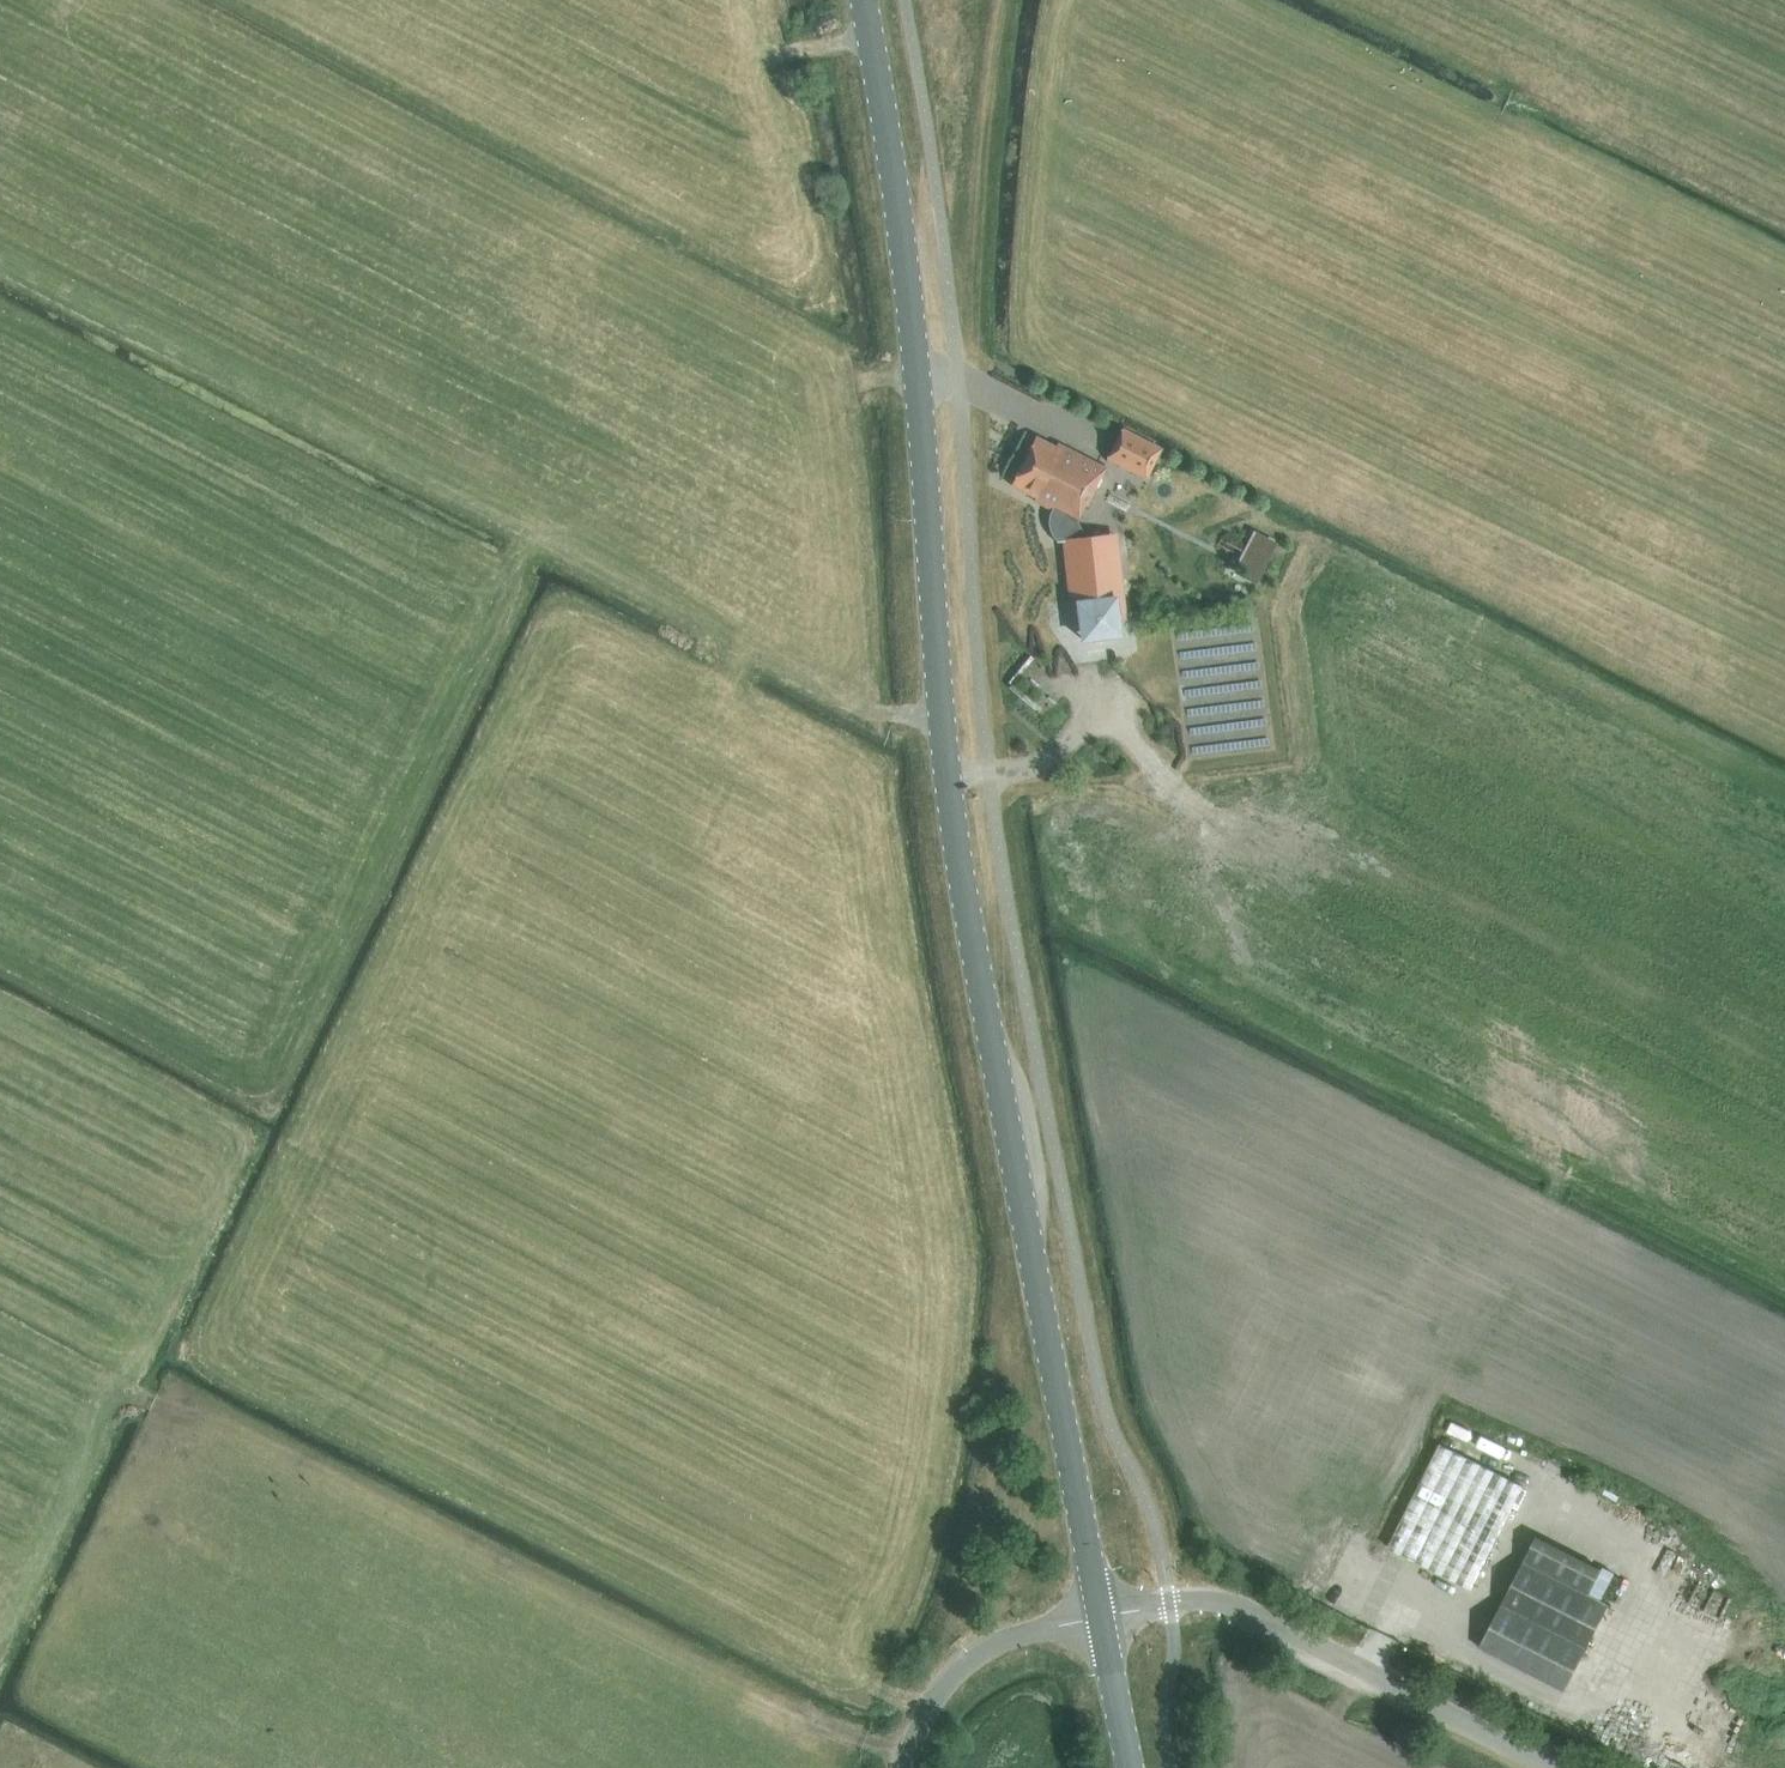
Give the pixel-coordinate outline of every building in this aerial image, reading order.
[(1122,429),(1107,458),(1145,478),(1160,449),(1122,429)] [(1034,437),(1010,485),(1036,498),(1034,501),(1052,510),(1050,514),(1049,519),(1049,524),(1050,529),(1052,533),(1054,537),(1057,541),(1056,541),(1056,542),(1064,541),(1073,626),(1080,625),(1081,639),(1119,635),(1118,621),(1124,620),(1115,535),(1083,538),(1075,522),(1084,505),(1086,506),(1105,469),(1061,447),(1060,450),(1034,437)] [(1249,620),(1171,632),(1189,749),(1267,737),(1249,620)] [(1440,1444),(1388,1547),(1471,1588),(1523,1486),(1440,1444)] [(1587,1648),(1609,1606),(1523,1562),(1502,1604),(1587,1648)] [(1587,1648),(1502,1604),(1479,1647),(1565,1691),(1587,1648)]
